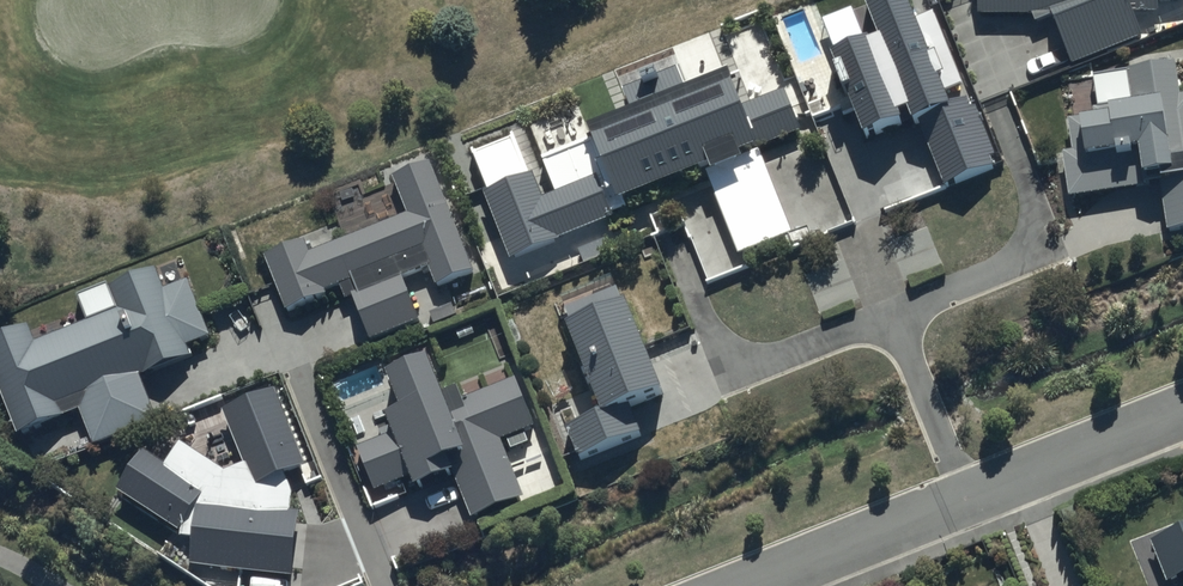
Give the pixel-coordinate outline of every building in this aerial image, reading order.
[(862,4),(877,40),(833,58),(866,140),(901,126),(898,118),(910,114),(915,127),(920,125),(944,187),(997,166),(970,97),(953,104),(950,96),(967,89),(936,11),(918,18),(910,0),(872,0),(862,4)] [(977,20),(1048,20),(1072,72),(1141,43),(1132,22),(1158,21),(1158,10),(1182,5),(1182,0),(977,0),(977,20)] [(1069,205),(1162,194),(1168,239),(1182,237),(1182,103),(1177,104),(1173,73),(1128,79),(1133,120),(1110,123),(1111,133),(1079,137),(1082,161),(1063,163),(1069,205)] [(729,76),(687,93),(680,74),(620,99),(631,124),(595,139),(624,208),(705,174),(740,261),(791,240),(756,155),(800,137),(784,98),(745,114),(729,76)] [(543,168),(556,201),(543,207),(534,184),(530,186),(514,146),(474,161),(490,202),(487,203),(513,268),(524,265),(527,272),(575,253),(572,246),(615,229),(613,222),(619,220),(591,149),(543,168)] [(267,265),(288,319),(328,303),(327,300),(340,295),(346,311),(355,308),(370,347),(420,327),(405,288),(432,277),(438,293),(472,280),(429,170),(395,183),(410,221),(310,261),(305,250),(267,265)] [(0,339),(0,391),(18,438),(81,414),(94,448),(158,423),(141,379),(192,359),(187,349),(212,339),(190,281),(165,291),(157,270),(79,300),(88,324),(36,344),(30,328),(0,339)] [(566,330),(596,415),(566,427),(576,456),(640,432),(630,406),(660,395),(627,307),(566,330)] [(357,454),(375,499),(409,483),(418,503),(456,487),(475,531),(528,508),(504,451),(539,436),(518,386),(465,408),(468,416),(456,421),(434,371),(389,390),(402,419),(387,426),(393,439),(357,454)] [(226,417),(257,495),(306,478),(279,398),(226,417)] [(144,463),(119,498),(177,539),(202,504),(144,463)] [(300,528),(200,517),(193,574),(294,585),(300,528)] [(1151,542),(1166,581),(1182,575),(1182,530),(1151,542)]
